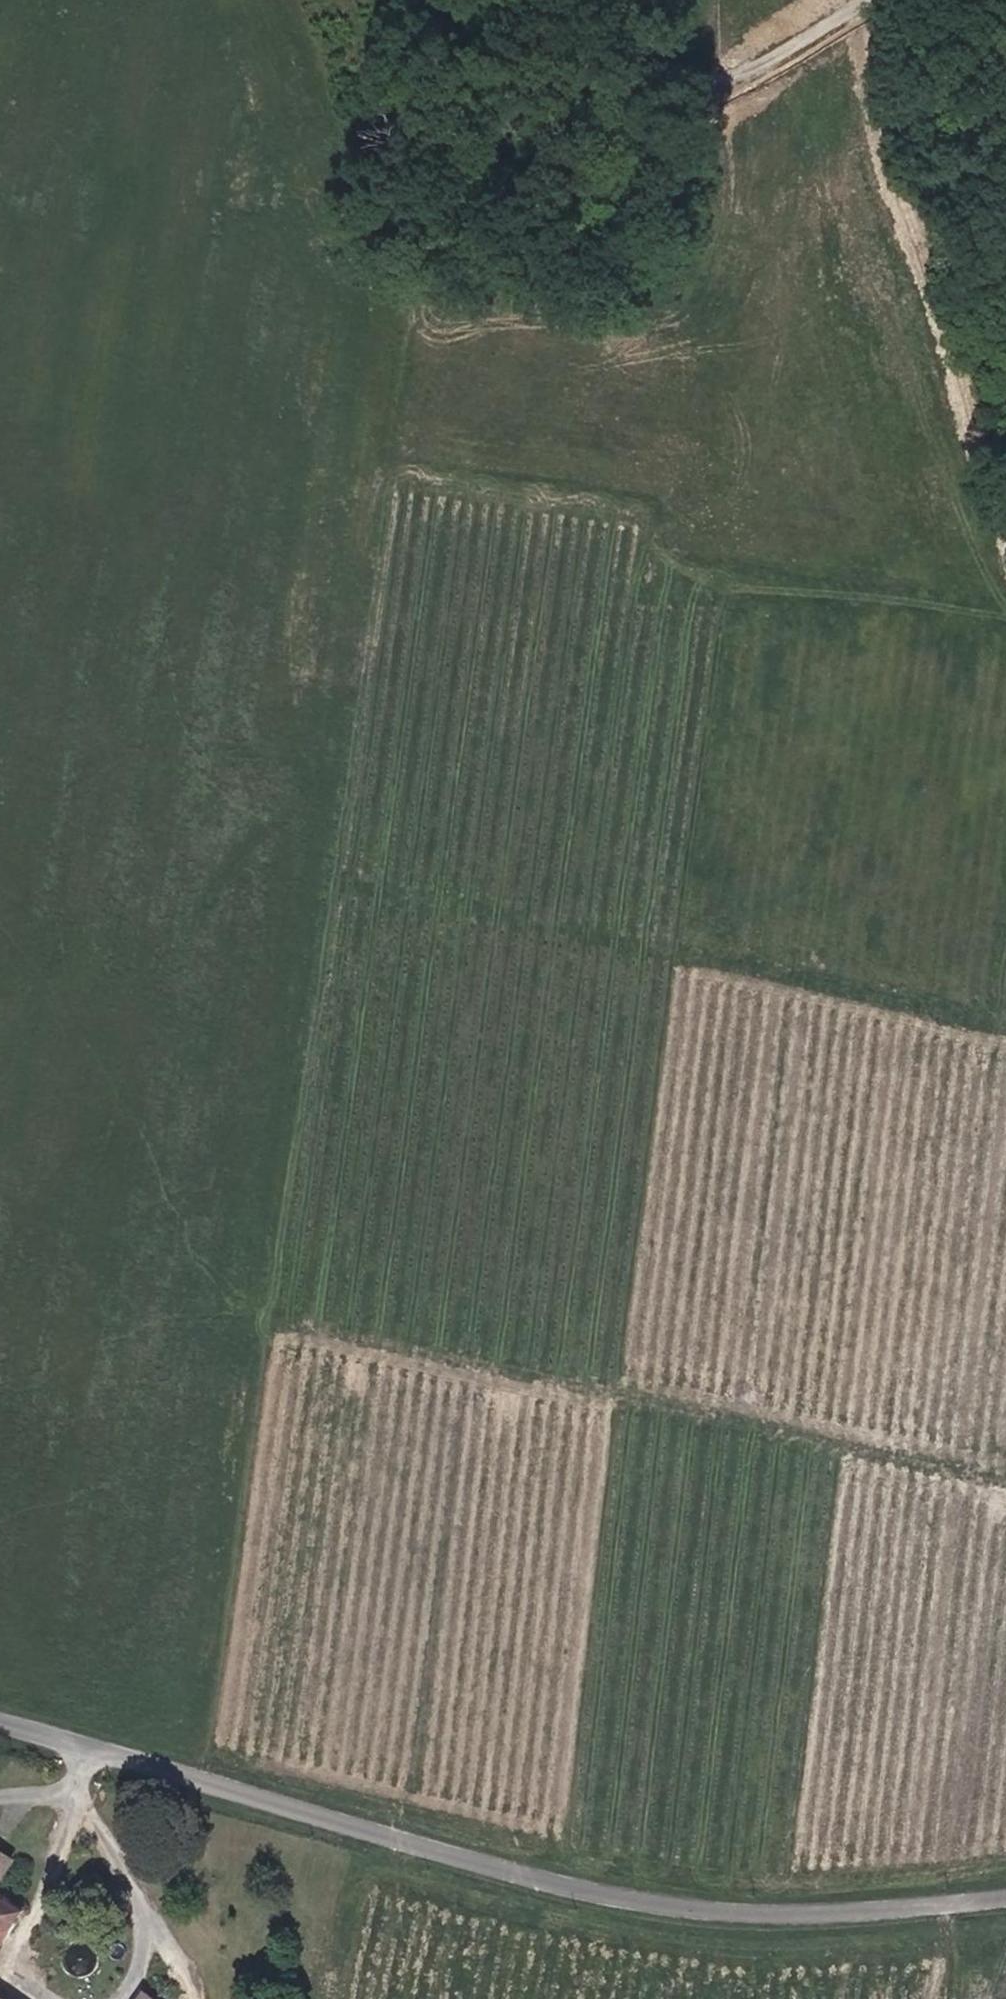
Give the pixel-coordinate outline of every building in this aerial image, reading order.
[(13,1864),(0,1855),(0,1883),(13,1864)] [(26,1913),(0,1895),(0,1950),(26,1913)]
